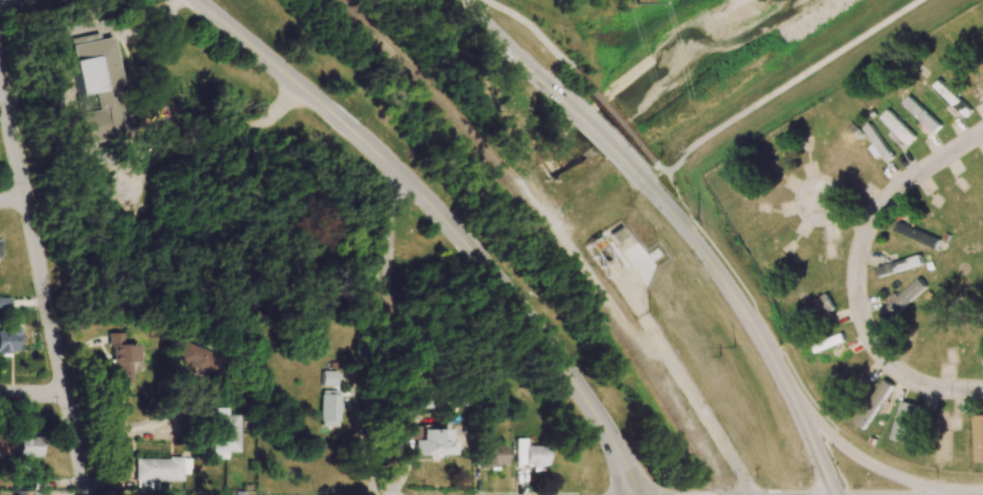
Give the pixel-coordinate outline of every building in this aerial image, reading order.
[(115,37),(100,39),(99,34),(71,38),(74,61),(73,61),(81,113),(71,115),(75,144),(129,136),(115,37)] [(972,110),(939,79),(932,86),(966,117),(972,110)] [(941,126),(909,95),(902,102),(934,133),(941,126)] [(916,136),(888,109),(880,117),(908,144),(916,136)] [(881,154),(886,161),(893,157),(871,124),(862,130),(869,139),(865,142),(876,158),(881,154)] [(894,230),(936,249),(940,240),(898,221),(894,230)] [(876,267),(879,277),(923,264),(920,254),(876,267)] [(880,314),(888,323),(927,286),(919,277),(880,314)] [(792,311),(800,327),(835,309),(827,294),(792,311)] [(9,328),(9,331),(0,331),(0,355),(9,355),(9,351),(19,351),(18,328),(9,328)] [(130,383),(130,363),(135,363),(135,345),(121,345),(122,333),(106,333),(106,344),(110,344),(110,363),(114,363),(114,383),(130,383)] [(812,341),(814,350),(845,343),(843,334),(812,341)] [(211,378),(219,355),(181,343),(174,366),(211,378)] [(320,371),(320,386),(334,386),(334,372),(320,371)] [(876,409),(894,386),(885,379),(866,402),(876,409)] [(338,427),(338,391),(320,390),(319,426),(338,427)] [(430,397),(411,396),(410,408),(430,409),(430,397)] [(893,439),(910,443),(918,404),(900,401),(893,439)] [(238,415),(227,415),(227,409),(213,409),(213,459),(226,459),(226,452),(238,452),(238,415)] [(982,462),(982,415),(974,415),(975,462),(982,462)] [(455,455),(455,440),(447,440),(447,430),(419,429),(419,440),(414,440),(414,455),(455,455)] [(38,437),(16,437),(16,459),(38,458),(38,437)] [(11,461),(11,438),(0,438),(0,461),(11,461)] [(516,465),(531,464),(531,472),(539,471),(539,465),(545,465),(545,446),(525,446),(525,439),(515,439),(516,465)] [(503,446),(481,446),(482,466),(504,465),(503,446)] [(134,459),(134,481),(181,481),(181,474),(190,474),(190,458),(134,459)]
